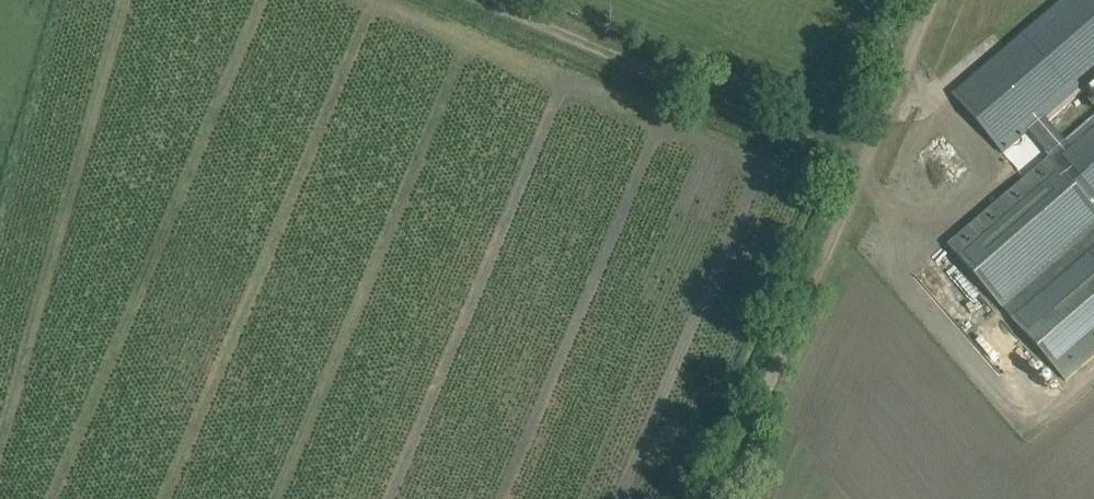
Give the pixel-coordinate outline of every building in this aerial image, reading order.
[(954,95),(1003,152),(1028,131),(1045,116),(1093,74),(1093,0),(1063,0),(954,95)] [(1028,131),(1050,158),(949,246),(996,300),(1066,381),(1093,358),(1093,120),(1068,143),(1045,116),(1028,131)]
